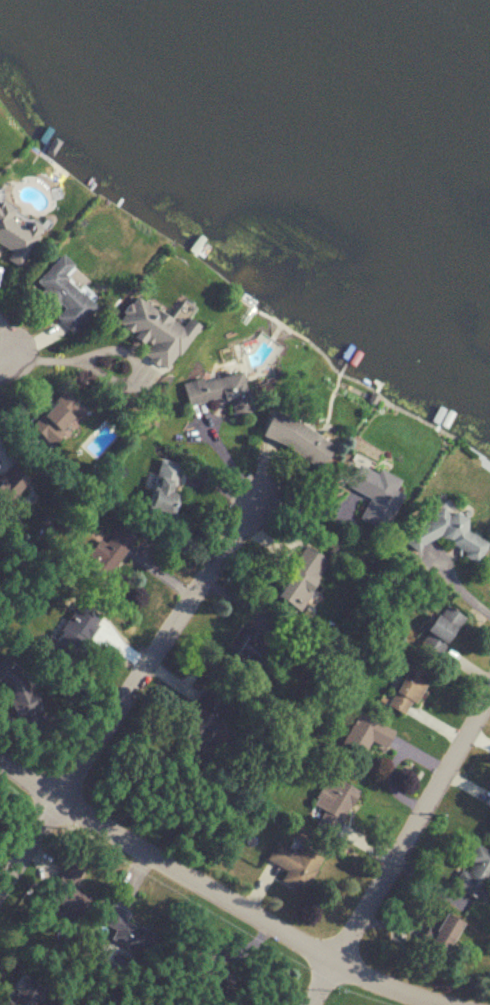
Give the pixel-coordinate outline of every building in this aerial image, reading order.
[(12,265),(41,229),(0,197),(0,256),(12,265)] [(95,303),(62,276),(71,265),(56,252),(32,281),(40,287),(36,292),(58,310),(52,316),(71,332),(95,303)] [(192,324),(179,316),(175,323),(130,295),(112,324),(144,344),(139,353),(165,369),(192,324)] [(225,396),(229,416),(247,411),(237,369),(180,383),(185,405),(225,396)] [(80,405),(57,388),(29,428),(52,445),(80,405)] [(266,410),(254,435),(319,464),(330,439),(266,410)] [(145,507),(169,512),(180,462),(156,457),(145,507)] [(360,512),(384,524),(398,496),(388,490),(392,482),(356,465),(346,485),(368,497),(360,512)] [(0,507),(29,484),(14,466),(0,478),(0,506),(0,507)] [(461,529),(466,519),(429,501),(408,544),(419,549),(428,532),(461,548),(458,554),(475,562),(485,541),(461,529)] [(135,535),(117,523),(104,541),(97,537),(85,553),(92,557),(79,574),(111,597),(125,577),(111,567),(135,535)] [(272,596),(299,610),(326,558),(300,544),(272,596)] [(422,630),(432,637),(426,646),(436,653),(461,615),(440,601),(422,630)] [(68,662),(88,628),(66,614),(45,648),(68,662)] [(274,644),(246,625),(229,651),(256,670),(274,644)] [(0,649),(0,694),(3,701),(7,700),(15,718),(35,709),(8,646),(0,649)] [(428,674),(408,663),(387,700),(408,711),(428,674)] [(190,744),(186,750),(203,762),(227,728),(216,720),(225,707),(203,692),(174,734),(190,744)] [(368,740),(383,747),(392,730),(355,712),(339,744),(361,755),(368,740)] [(356,788),(327,774),(310,808),(320,812),(315,821),(335,831),(356,788)] [(302,893),(324,851),(302,839),(295,852),(273,841),(264,859),(285,870),(279,881),(302,893)] [(474,844),(461,868),(459,867),(450,885),(481,902),(487,891),(481,887),(489,870),(489,852),(474,844)] [(46,899),(63,907),(59,915),(74,922),(86,897),(71,889),(81,868),(64,860),(46,899)] [(110,938),(141,958),(155,938),(125,918),(128,914),(111,903),(100,921),(115,931),(110,938)] [(417,943),(440,955),(457,921),(439,912),(431,929),(425,926),(417,943)] [(42,985),(19,972),(5,998),(3,997),(0,1004),(31,1004),(42,985)]
